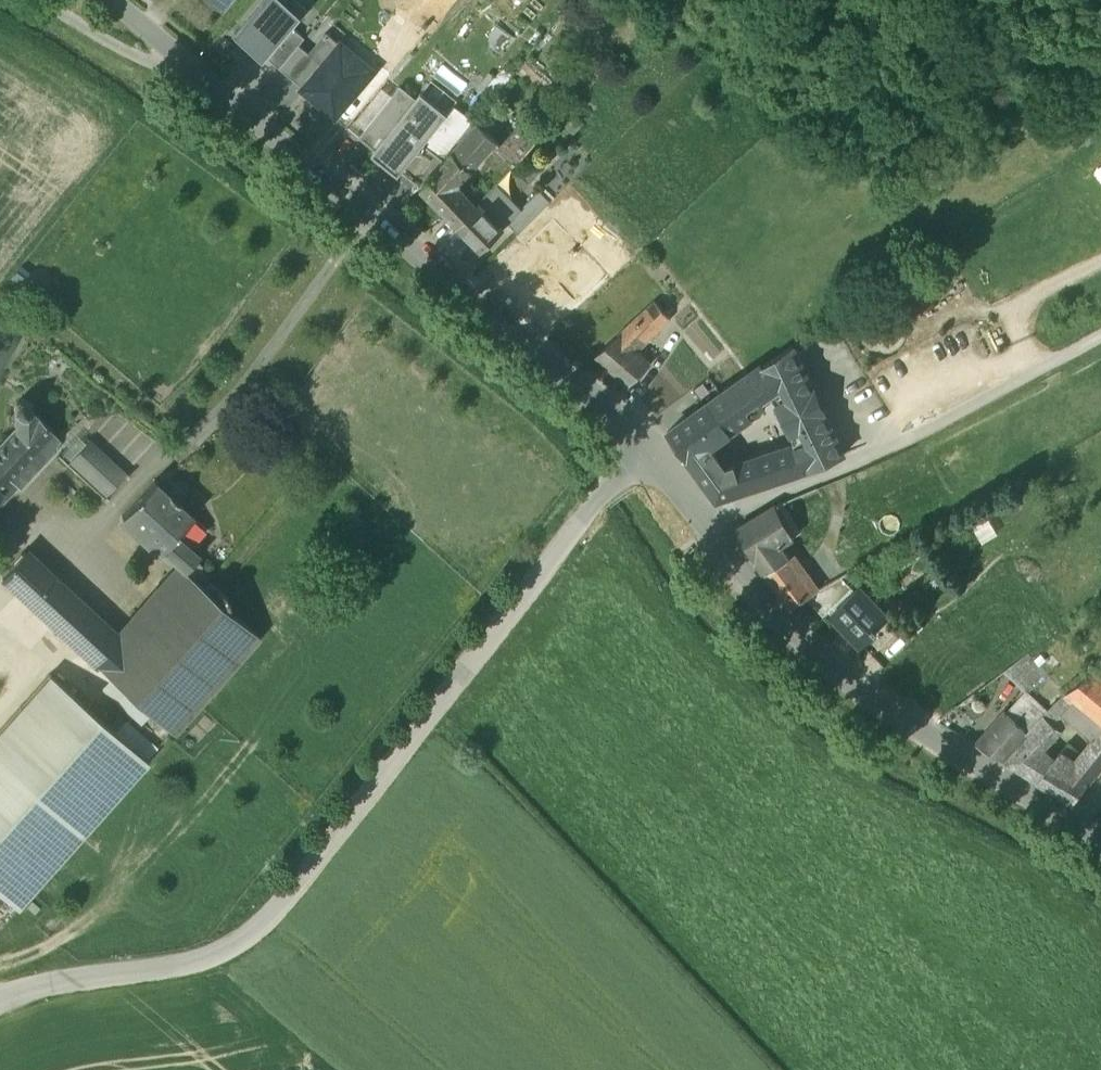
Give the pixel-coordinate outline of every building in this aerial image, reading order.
[(234,35),(266,62),(269,57),(294,28),(306,14),(291,2),(291,0),(264,0),(234,35)] [(655,36),(662,43),(672,34),(665,27),(655,36)] [(294,28),(269,57),(281,67),(300,44),(306,38),(294,28)] [(300,44),(281,67),(305,88),(341,45),(327,33),(310,53),(300,44)] [(305,88),(304,89),(336,116),(374,71),(342,44),(341,45),(305,88)] [(485,87),(492,94),(514,73),(507,66),(485,87)] [(360,136),(376,149),(416,100),(400,87),(360,136)] [(423,143),(448,113),(422,92),(416,100),(376,149),(373,152),(399,173),(402,170),(423,143)] [(306,131),(322,112),(313,104),(297,123),(306,131)] [(480,123),(454,151),(471,167),(486,151),(497,140),(480,123)] [(502,143),(501,145),(517,160),(537,139),(521,123),(502,143)] [(497,140),(486,151),(507,171),(517,160),(501,145),(502,143),(497,140)] [(423,143),(402,170),(421,185),(443,159),(423,143)] [(454,151),(423,186),(459,223),(477,204),(459,185),(459,180),(471,167),(454,151)] [(518,211),(493,186),(479,201),(504,226),(508,222),(518,211)] [(546,206),(535,195),(527,203),(538,215),(546,206)] [(477,204),(459,223),(483,248),(504,227),(504,226),(479,201),(477,204)] [(518,211),(508,222),(519,233),(538,215),(527,203),(518,211)] [(657,303),(619,335),(636,351),(670,317),(657,303)] [(693,309),(676,323),(682,331),(699,317),(693,309)] [(619,335),(596,356),(629,385),(650,364),(636,351),(619,335)] [(804,365),(794,345),(762,367),(774,392),(799,445),(811,470),(812,469),(812,468),(846,453),(804,365)] [(709,402),(730,431),(766,406),(761,399),(774,392),(762,367),(709,402)] [(16,406),(14,410),(7,439),(28,460),(53,432),(34,411),(33,406),(30,403),(26,401),(22,401),(18,403),(16,406)] [(709,402),(668,431),(689,461),(710,445),(730,431),(709,402)] [(74,434),(64,444),(53,432),(28,460),(27,461),(38,471),(55,453),(104,498),(128,470),(93,437),(86,444),(74,434)] [(7,439),(0,446),(0,469),(11,479),(27,461),(28,460),(7,439)] [(710,445),(689,461),(694,468),(718,501),(811,470),(799,445),(735,466),(734,463),(725,465),(710,445)] [(0,469),(0,503),(17,485),(11,479),(0,469)] [(192,516),(154,480),(122,514),(161,550),(175,535),(192,516)] [(784,498),(772,505),(791,538),(803,531),(784,498)] [(772,505),(737,527),(756,558),(765,571),(790,557),(790,556),(781,544),(791,538),(772,505)] [(215,537),(192,516),(175,535),(198,556),(215,537)] [(198,556),(175,535),(161,550),(177,565),(184,571),(185,570),(198,556)] [(800,551),(791,538),(781,544),(790,556),(800,551)] [(806,548),(800,551),(790,556),(804,576),(813,570),(817,566),(806,548)] [(55,580),(24,551),(2,576),(93,661),(115,636),(69,593),(55,580)] [(790,557),(765,571),(790,605),(807,595),(815,591),(804,576),(790,557)] [(115,636),(93,661),(123,687),(174,733),(259,637),(227,608),(228,604),(228,598),(226,594),(210,582),(208,584),(202,586),(185,570),(184,571),(177,565),(115,636)] [(823,586),(813,570),(804,576),(815,591),(823,586)] [(76,585),(62,573),(55,580),(69,593),(76,585)] [(815,591),(807,595),(827,617),(832,611),(856,588),(845,576),(823,586),(815,591)] [(856,588),(832,611),(862,643),(878,628),(875,624),(887,613),(886,612),(867,592),(860,585),(856,588)] [(890,609),(871,589),(867,592),(886,612),(890,609)] [(887,613),(875,624),(878,628),(891,617),(886,612),(887,613)] [(1047,672),(1028,651),(1004,670),(1022,687),(1027,682),(1031,687),(1047,672)] [(1065,691),(1054,703),(1071,717),(1071,718),(1090,734),(1095,737),(1092,742),(1081,754),(1098,768),(1100,765),(1100,674),(1092,667),(1065,691)] [(0,729),(0,894),(18,910),(149,761),(50,673),(0,729)] [(1048,709),(1027,690),(1007,711),(1027,731),(1044,714),(1048,709)] [(835,703),(825,693),(821,697),(831,707),(835,703)] [(1071,717),(1054,703),(1048,709),(1044,714),(1062,728),(1071,718),(1071,717)] [(1027,731),(1007,711),(978,744),(1003,759),(1004,757),(1028,733),(1026,732),(1027,731)] [(1027,731),(1026,732),(1028,733),(1030,734),(1019,745),(1034,756),(1043,747),(1062,728),(1044,714),(1027,731)] [(1019,745),(1006,760),(1022,770),(1034,756),(1019,745)] [(1034,756),(1022,770),(1037,779),(1052,758),(1054,756),(1043,747),(1034,756)] [(1081,754),(1075,761),(1059,751),(1054,756),(1052,758),(1037,779),(1072,800),(1098,768),(1081,754)]
